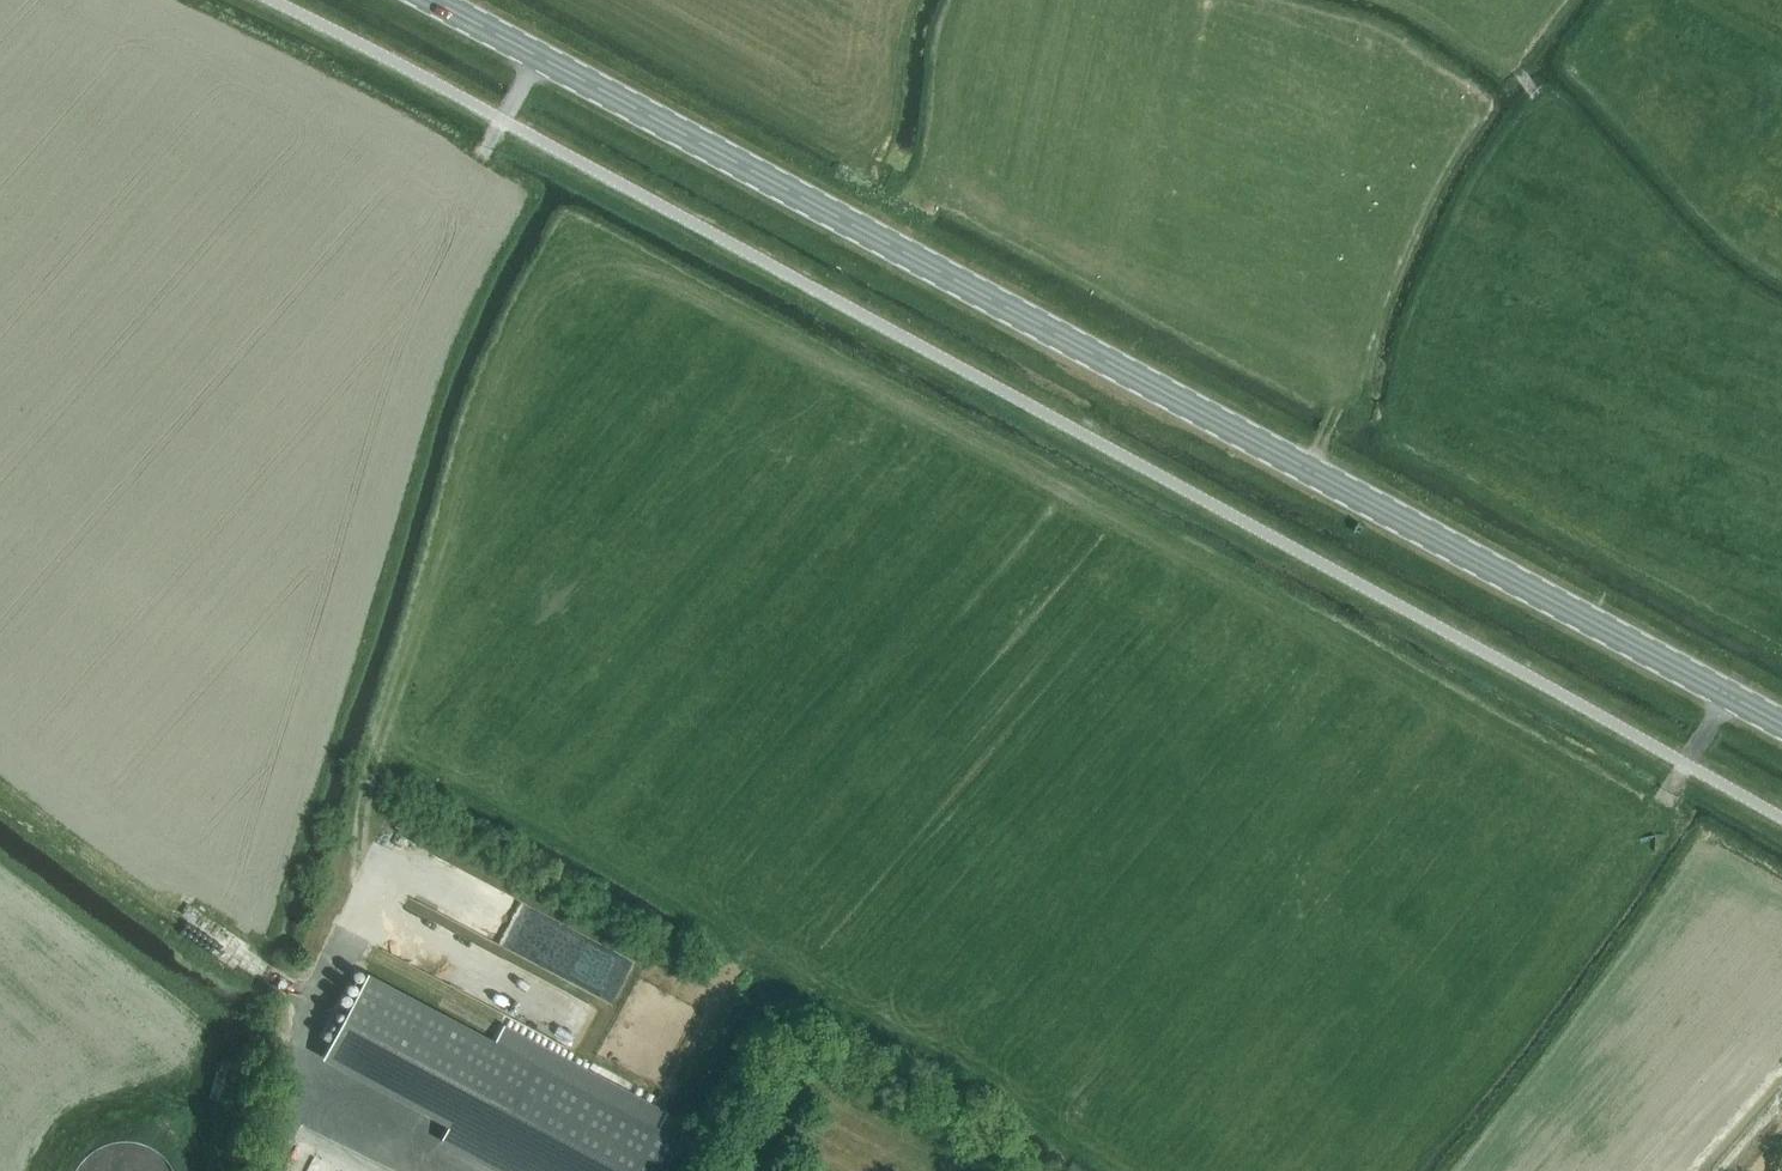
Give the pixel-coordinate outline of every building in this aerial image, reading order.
[(368,976),(332,1043),(500,1133),(484,1163),(500,1170),(637,1170),(658,1131),(368,976)] [(443,994),(438,1006),(460,1015),(465,1003),(443,994)]
